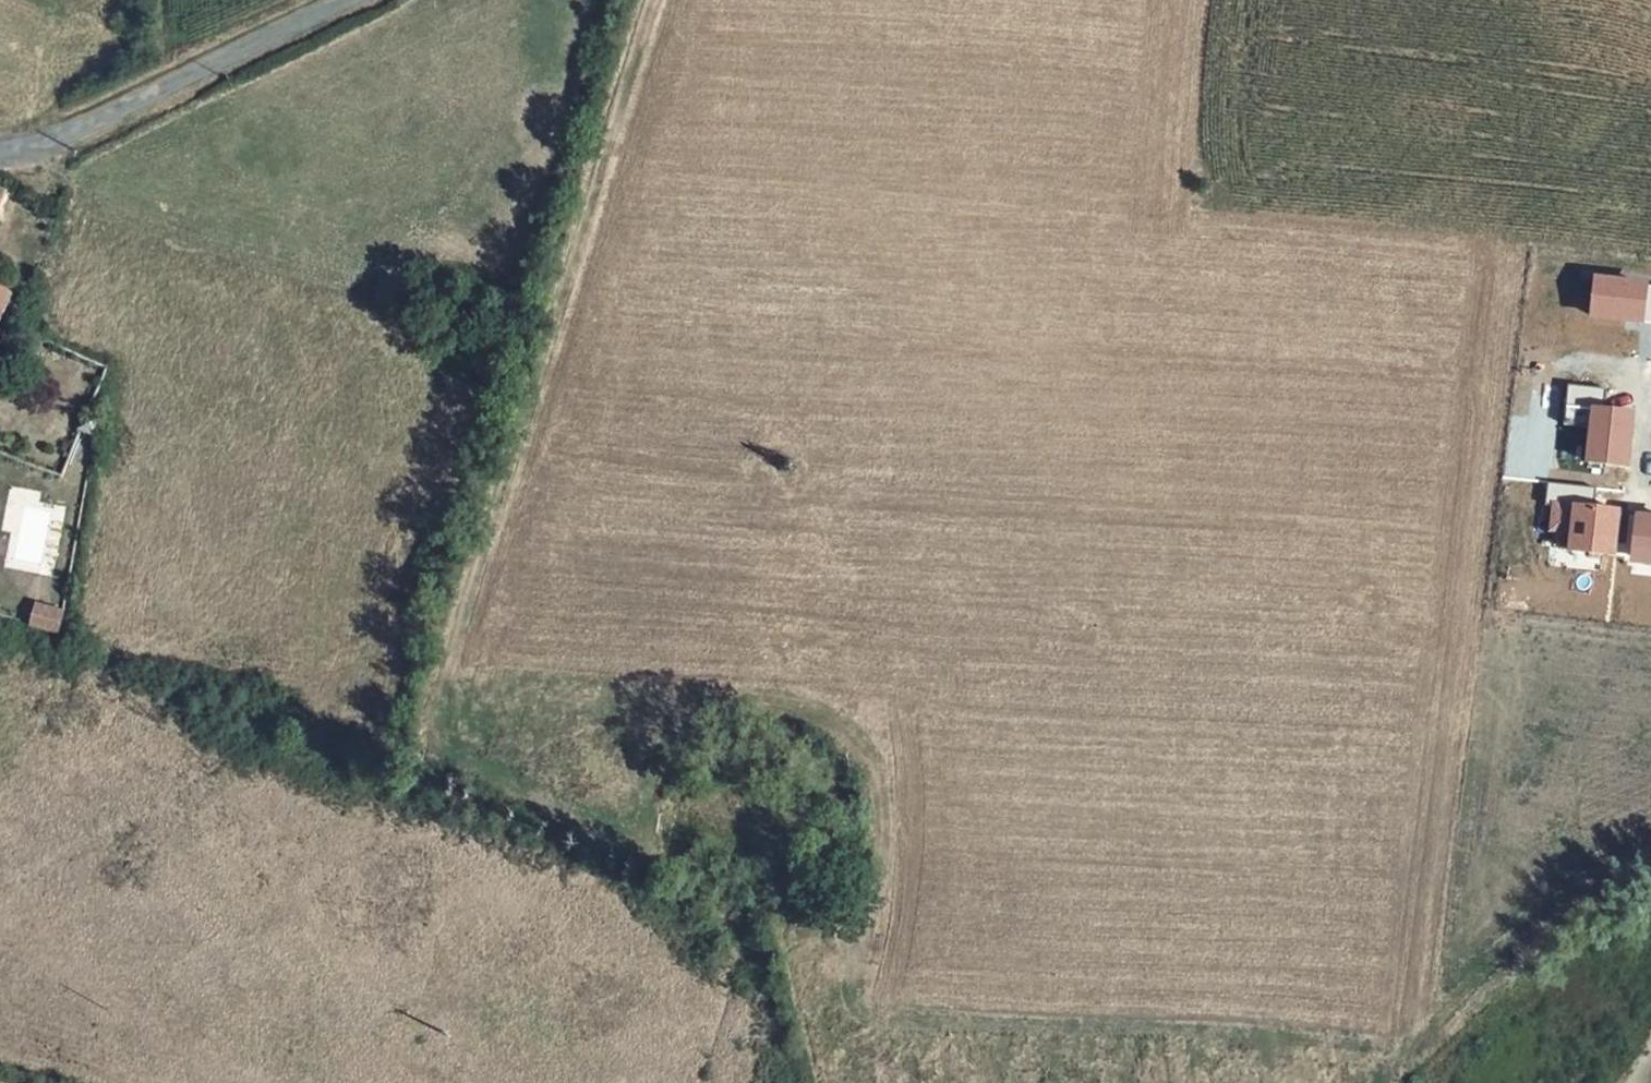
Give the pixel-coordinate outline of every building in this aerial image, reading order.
[(1647,281),(1596,276),(1592,315),(1643,320),(1647,281)] [(1606,388),(1568,384),(1564,424),(1592,427),(1588,462),(1626,466),(1631,414),(1604,411),(1606,388)] [(1617,508),(1574,503),(1569,550),(1612,554),(1617,508)] [(1637,518),(1633,558),(1650,560),(1650,519),(1637,518)] [(28,624),(56,632),(62,610),(34,602),(28,624)]
